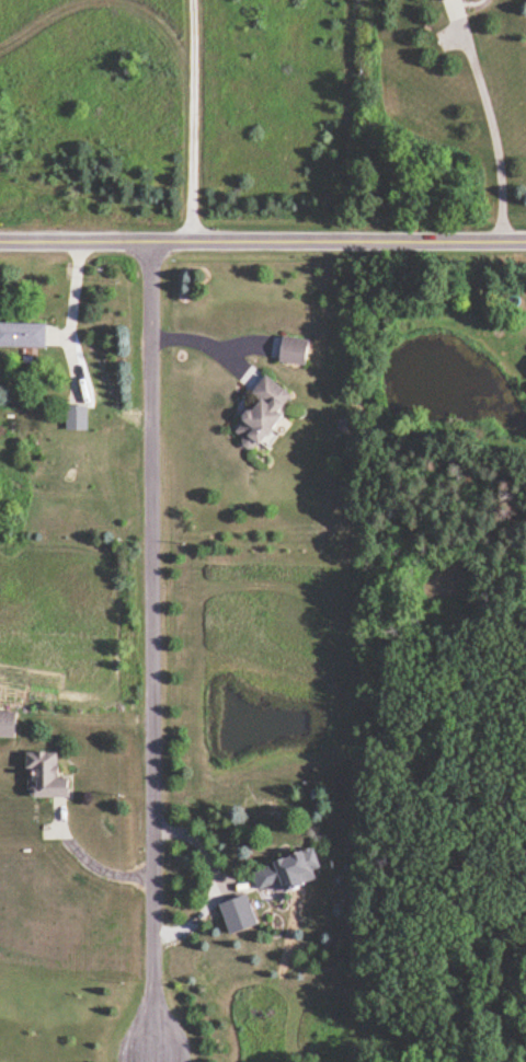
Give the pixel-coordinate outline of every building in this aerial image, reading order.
[(0,323),(0,347),(49,347),(49,323),(0,323)] [(313,338),(286,338),(286,363),(313,363),(313,338)] [(298,397),(271,374),(255,393),(264,400),(238,430),(256,445),(260,440),(268,446),(293,417),(286,411),(298,397)] [(89,430),(89,403),(67,403),(67,430),(89,430)] [(19,711),(0,711),(0,737),(19,737),(19,711)] [(61,751),(28,752),(28,799),(73,798),(72,777),(61,777),(61,751)] [(255,870),(262,892),(289,883),(292,892),(322,882),(319,871),(325,869),(319,850),(255,870)] [(262,927),(253,895),(223,904),(233,936),(262,927)]
